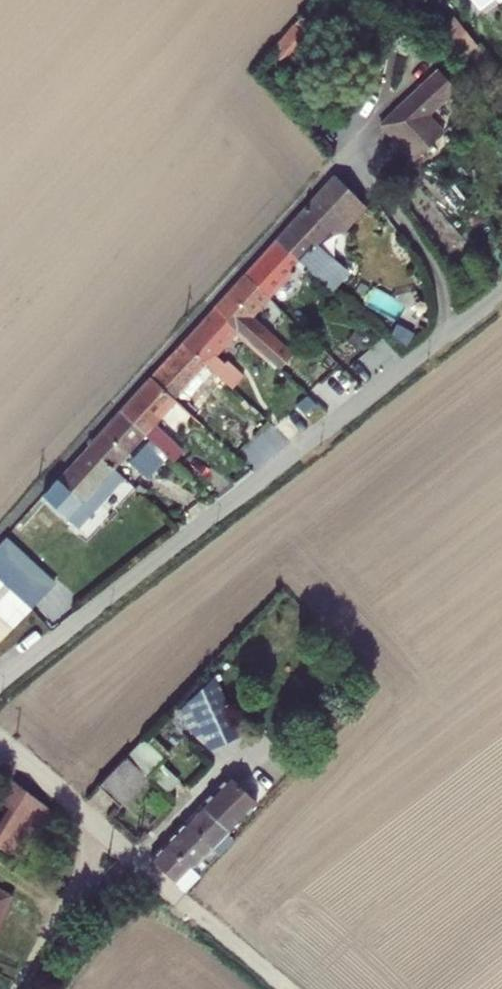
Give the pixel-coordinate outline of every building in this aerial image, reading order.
[(455,63),(461,58),(476,47),(458,23),(436,40),(455,63)] [(441,81),(403,113),(435,151),(444,144),(428,125),(458,100),(441,81)] [(435,151),(403,113),(380,132),(412,171),(435,151)] [(334,173),(277,236),(304,260),(332,285),(349,267),(337,257),(334,260),(318,245),(334,227),(337,230),(364,200),(334,173)] [(272,296),(304,260),(277,236),(244,272),(272,296)] [(244,272),(215,305),(242,329),(273,356),(283,344),(286,341),(256,314),(272,296),(244,272)] [(395,317),(404,300),(375,285),(366,302),(395,317)] [(215,305),(184,338),(211,362),(236,385),(248,372),(232,358),(227,364),(218,356),(242,329),(215,305)] [(184,338),(152,374),(178,398),(211,362),(184,338)] [(302,360),(283,344),(273,356),(293,372),(302,360)] [(313,388),(328,409),(359,387),(344,365),(313,388)] [(158,420),(178,398),(152,374),(122,408),(148,431),(177,458),(187,447),(158,420)] [(117,464),(148,431),(122,408),(92,441),(117,464)] [(80,526),(128,474),(117,464),(92,441),(45,493),(80,526)] [(16,574),(4,586),(30,610),(42,598),(16,574)] [(12,630),(30,610),(4,586),(0,582),(0,619),(12,630)] [(12,630),(0,619),(0,643),(12,630)] [(182,699),(206,751),(247,732),(223,681),(182,699)] [(158,726),(139,745),(160,766),(179,746),(158,726)] [(139,745),(113,774),(134,793),(160,766),(139,745)] [(244,770),(199,814),(232,846),(249,828),(244,823),(270,795),(244,770)] [(0,780),(0,811),(14,819),(0,842),(0,844),(21,857),(51,806),(1,777),(0,780)] [(199,814),(181,831),(215,864),(232,846),(199,814)] [(215,864),(181,831),(163,848),(199,880),(215,864)] [(14,895),(0,886),(0,930),(14,895)]
